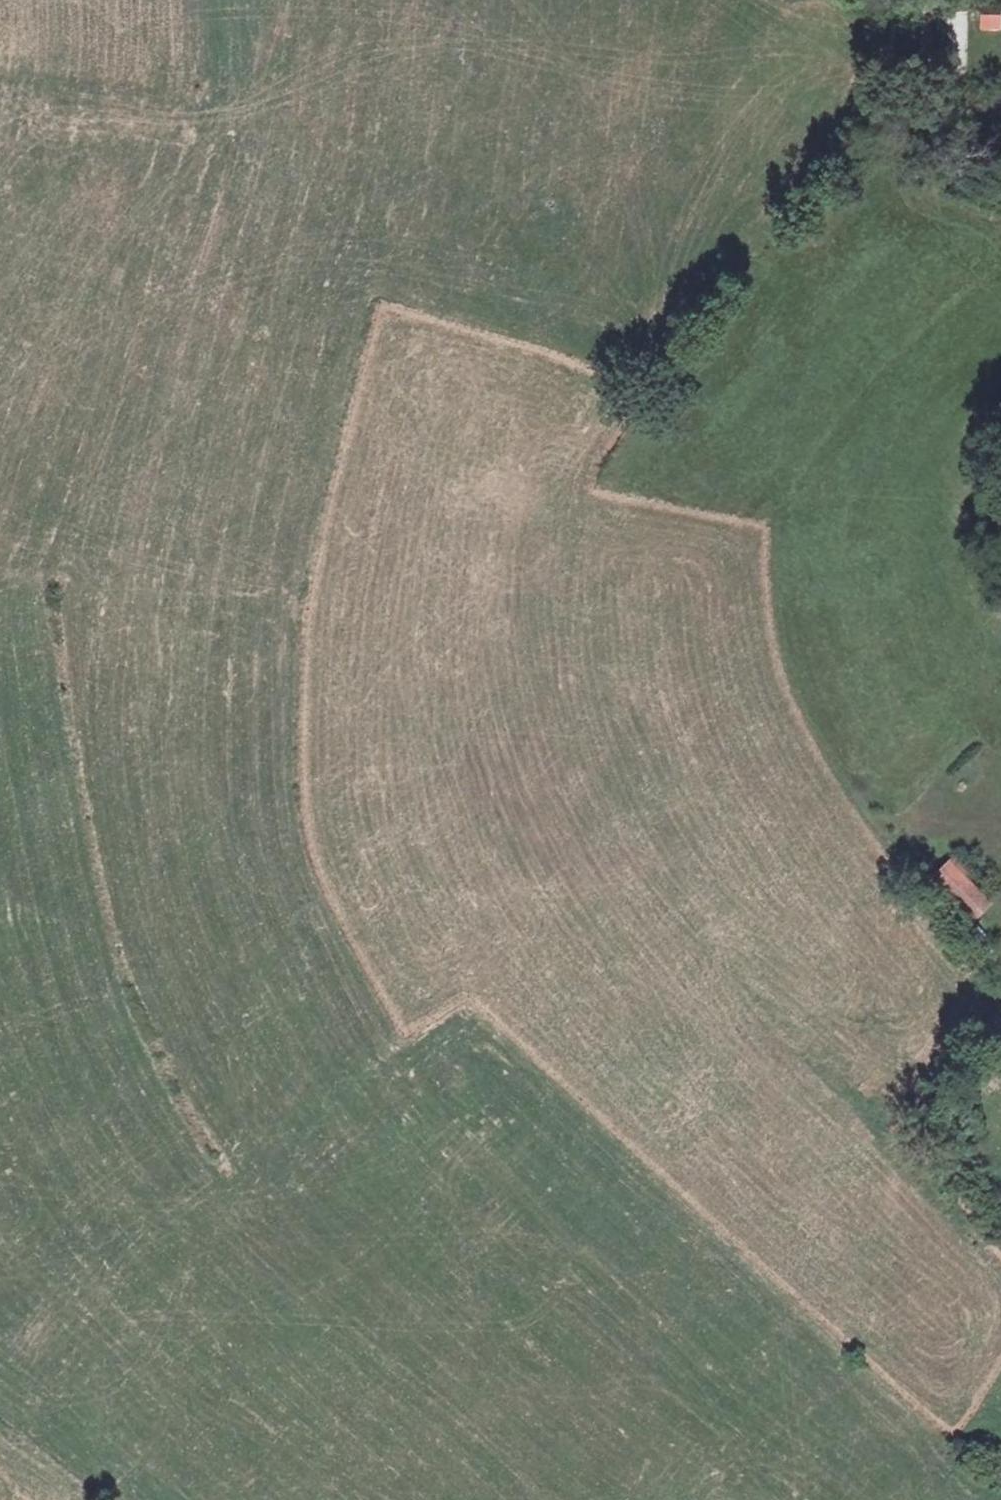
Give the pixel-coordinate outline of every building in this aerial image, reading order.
[(959,866),(937,886),(972,924),(994,903),(959,866)]
